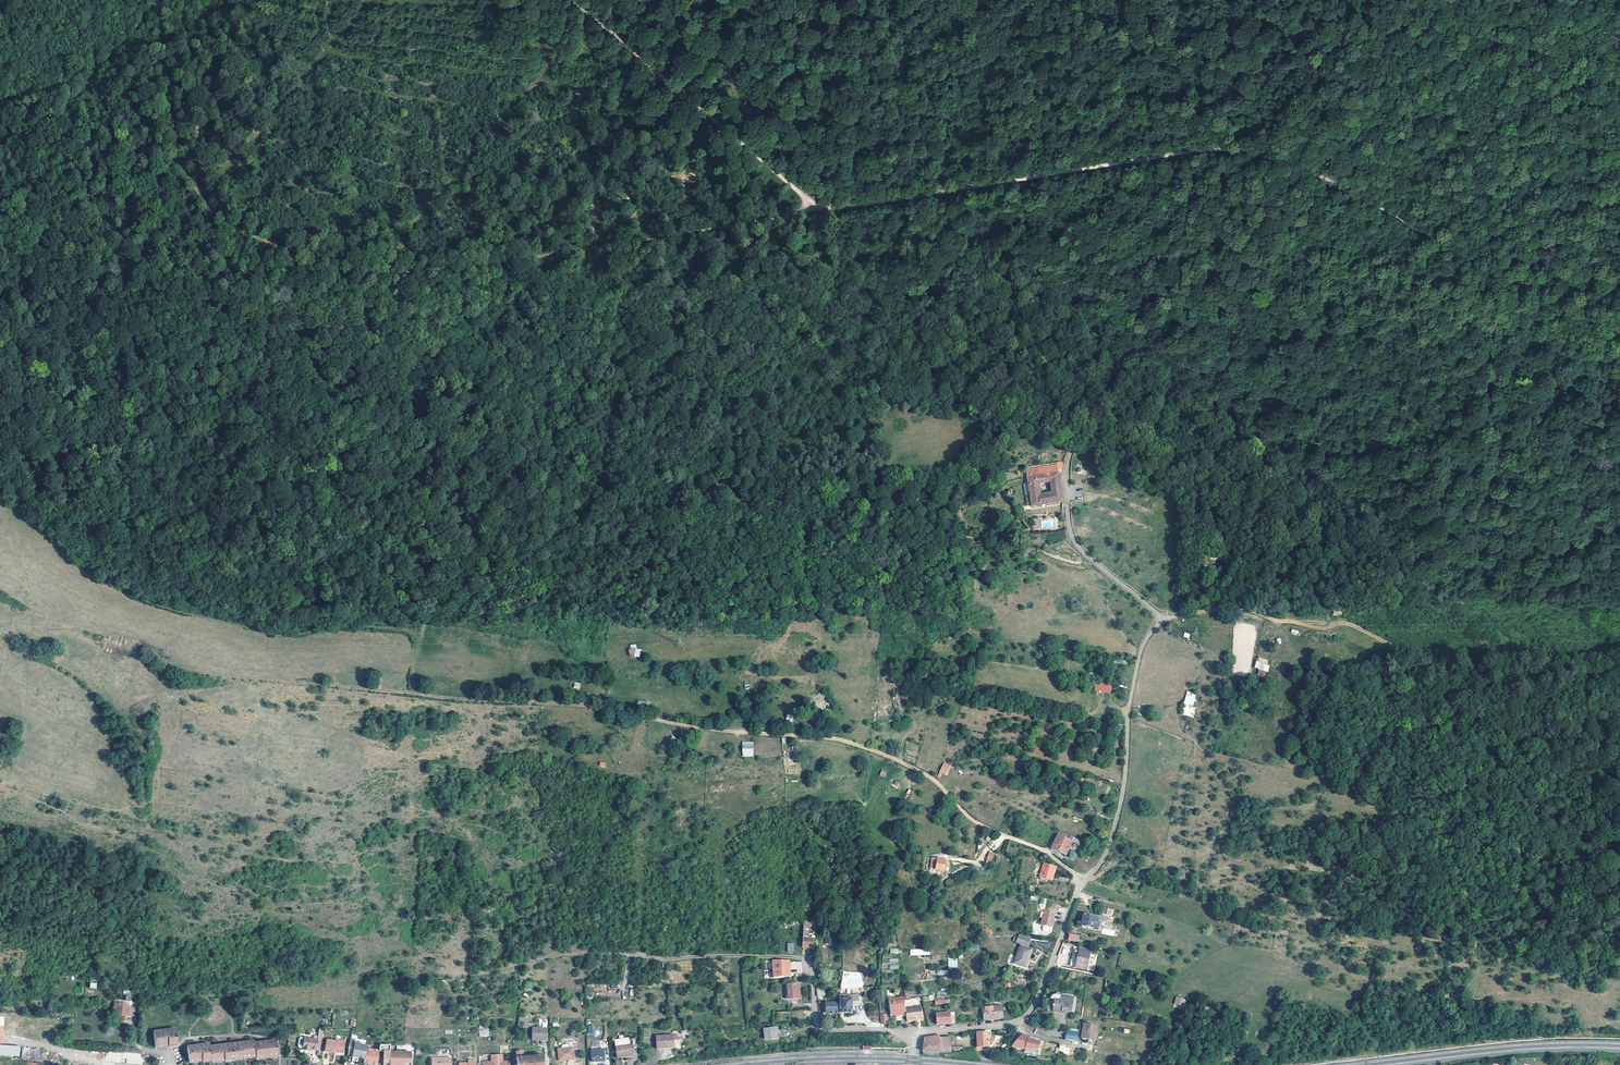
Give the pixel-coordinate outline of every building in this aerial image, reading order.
[(1062,501),(1056,464),(1038,467),(1039,475),(1026,476),(1031,506),(1062,501)] [(640,657),(640,649),(628,648),(628,653),(634,653),(634,657),(640,657)] [(1264,677),(1266,671),(1268,672),(1270,665),(1256,661),(1254,667),(1259,669),(1257,675),(1264,677)] [(1110,693),(1112,684),(1096,680),(1094,690),(1110,693)] [(1194,717),(1195,707),(1194,707),(1196,693),(1185,692),(1182,715),(1194,717)] [(742,756),(753,756),(753,741),(742,741),(742,756)] [(940,778),(941,773),(946,775),(950,765),(944,762),(937,777),(940,778)] [(1070,841),(1056,835),(1050,848),(1064,854),(1070,841)] [(989,851),(986,861),(991,863),(994,852),(989,851)] [(944,861),(934,860),(934,869),(944,869),(944,861)] [(1053,865),(1043,862),(1038,877),(1051,880),(1052,874),(1050,873),(1053,865)] [(1112,909),(1100,906),(1099,912),(1111,915),(1112,909)] [(1040,925),(1042,926),(1041,929),(1043,931),(1045,931),(1047,931),(1048,927),(1051,928),(1054,914),(1043,911),(1040,925)] [(1097,917),(1083,914),(1080,926),(1095,929),(1096,925),(1098,925),(1098,921),(1096,921),(1097,917)] [(804,917),(802,937),(802,939),(801,946),(812,947),(812,938),(807,937),(808,925),(816,925),(816,918),(804,917)] [(1102,928),(1101,933),(1117,937),(1118,932),(1102,928)] [(1078,935),(1068,934),(1067,940),(1077,942),(1078,935)] [(1030,937),(1028,937),(1023,937),(1013,962),(1025,966),(1031,949),(1027,947),(1030,937)] [(1077,960),(1088,962),(1090,951),(1079,948),(1079,946),(1073,945),(1070,959),(1077,960)] [(948,968),(957,968),(957,958),(948,958),(948,968)] [(771,961),(772,977),(789,976),(788,960),(771,961)] [(1088,962),(1077,960),(1076,961),(1075,966),(1086,968),(1088,962)] [(799,998),(798,984),(787,985),(788,998),(799,998)] [(824,988),(816,988),(817,999),(822,999),(822,998),(825,998),(824,988)] [(851,999),(853,999),(854,998),(854,994),(839,994),(839,998),(839,1002),(839,1013),(851,1013),(851,999)] [(1051,1009),(1070,1012),(1072,997),(1063,995),(1062,1000),(1053,999),(1052,1004),(1052,1006),(1051,1009)] [(905,1013),(904,1008),(904,1002),(903,997),(889,998),(890,1012),(897,1012),(897,1014),(905,1013)] [(839,1013),(839,1002),(826,1002),(826,1013),(839,1013)] [(117,1005),(112,1004),(111,1013),(132,1015),(132,1006),(125,1005),(117,1005)] [(1001,1018),(1000,1005),(979,1007),(980,1013),(983,1013),(983,1020),(990,1019),(1001,1018)] [(919,1006),(904,1008),(905,1013),(905,1020),(920,1019),(919,1006)] [(881,1010),(881,1008),(880,1008),(880,1024),(888,1023),(888,1019),(885,1014),(882,1014),(883,1010),(881,1010)] [(949,1013),(949,1012),(935,1013),(936,1024),(945,1023),(954,1022),(953,1013),(949,1013)] [(1096,1026),(1082,1024),(1080,1038),(1094,1040),(1096,1026)] [(479,1027),(479,1037),(489,1037),(489,1027),(479,1027)] [(154,1047),(173,1045),(177,1045),(175,1028),(169,1029),(152,1031),(154,1047)] [(547,1040),(546,1028),(531,1029),(531,1040),(547,1040)] [(777,1038),(776,1028),(763,1028),(764,1039),(777,1038)] [(322,1029),(318,1029),(316,1039),(303,1037),(301,1049),(306,1050),(307,1048),(314,1050),(314,1049),(318,1050),(322,1029)] [(1078,1032),(1065,1030),(1064,1039),(1077,1041),(1078,1032)] [(988,1046),(987,1032),(976,1033),(977,1046),(975,1047),(975,1050),(981,1050),(981,1046),(988,1046)] [(655,1035),(656,1047),(664,1047),(664,1045),(673,1045),(672,1034),(655,1035)] [(939,1038),(939,1035),(923,1038),(921,1051),(937,1052),(938,1051),(940,1051),(941,1050),(941,1047),(949,1046),(949,1037),(939,1038)] [(628,1036),(618,1038),(619,1045),(614,1045),(616,1056),(630,1054),(628,1036)] [(1028,1039),(1019,1038),(1012,1047),(1025,1050),(1026,1049),(1033,1050),(1033,1049),(1039,1050),(1040,1042),(1028,1039)] [(333,1041),(325,1039),(323,1051),(332,1053),(332,1051),(341,1053),(343,1041),(334,1040),(333,1041)] [(256,1059),(275,1057),(278,1057),(277,1049),(275,1040),(254,1042),(256,1057),(256,1059)] [(354,1041),(349,1040),(346,1054),(351,1055),(351,1057),(355,1058),(362,1059),(363,1048),(364,1046),(353,1044),(354,1041)] [(592,1050),(600,1049),(599,1040),(591,1041),(592,1050)] [(256,1057),(254,1042),(254,1041),(209,1046),(211,1060),(211,1062),(256,1057)] [(188,1062),(211,1060),(209,1046),(209,1043),(186,1046),(188,1062)] [(19,1056),(20,1046),(0,1044),(0,1055),(19,1056)] [(45,1060),(47,1049),(22,1046),(21,1057),(45,1060)] [(1069,1054),(1070,1047),(1056,1046),(1055,1053),(1069,1054)] [(380,1047),(380,1051),(383,1051),(383,1054),(382,1064),(383,1064),(409,1064),(409,1051),(388,1051),(388,1047),(380,1047)] [(573,1059),(572,1047),(557,1049),(558,1061),(573,1059)] [(363,1048),(362,1059),(361,1064),(368,1064),(375,1064),(377,1051),(363,1048)] [(604,1061),(603,1049),(600,1049),(592,1050),(590,1050),(591,1062),(604,1061)] [(522,1050),(515,1051),(516,1064),(541,1064),(540,1055),(522,1056),(522,1050)] [(482,1061),(482,1064),(509,1064),(509,1062),(501,1062),(501,1054),(490,1054),(490,1061),(482,1061)]
